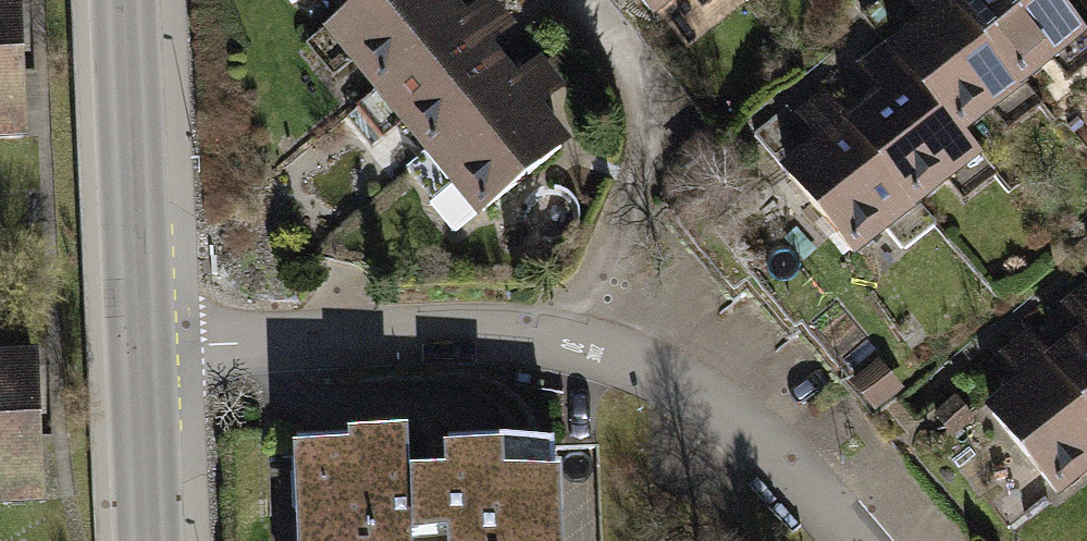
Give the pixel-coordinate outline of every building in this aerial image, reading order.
[(29,139),(21,0),(0,0),(0,141),(29,139)] [(306,4),(453,208),(556,134),(532,99),(554,83),(531,51),(502,72),(477,37),(507,15),(496,0),(461,0),(450,8),(444,0),(311,0),(306,4)] [(646,30),(683,0),(622,0),(646,30)] [(1053,0),(905,0),(919,20),(758,142),(854,269),(987,168),(963,137),(1086,44),(1053,0)] [(1010,359),(1028,380),(986,416),(1066,510),(1086,492),(1086,294),(1010,359)] [(45,491),(39,356),(0,358),(0,493),(45,491)] [(293,463),(295,540),(560,540),(558,460),(441,464),(442,491),(408,492),(407,460),(293,463)]
